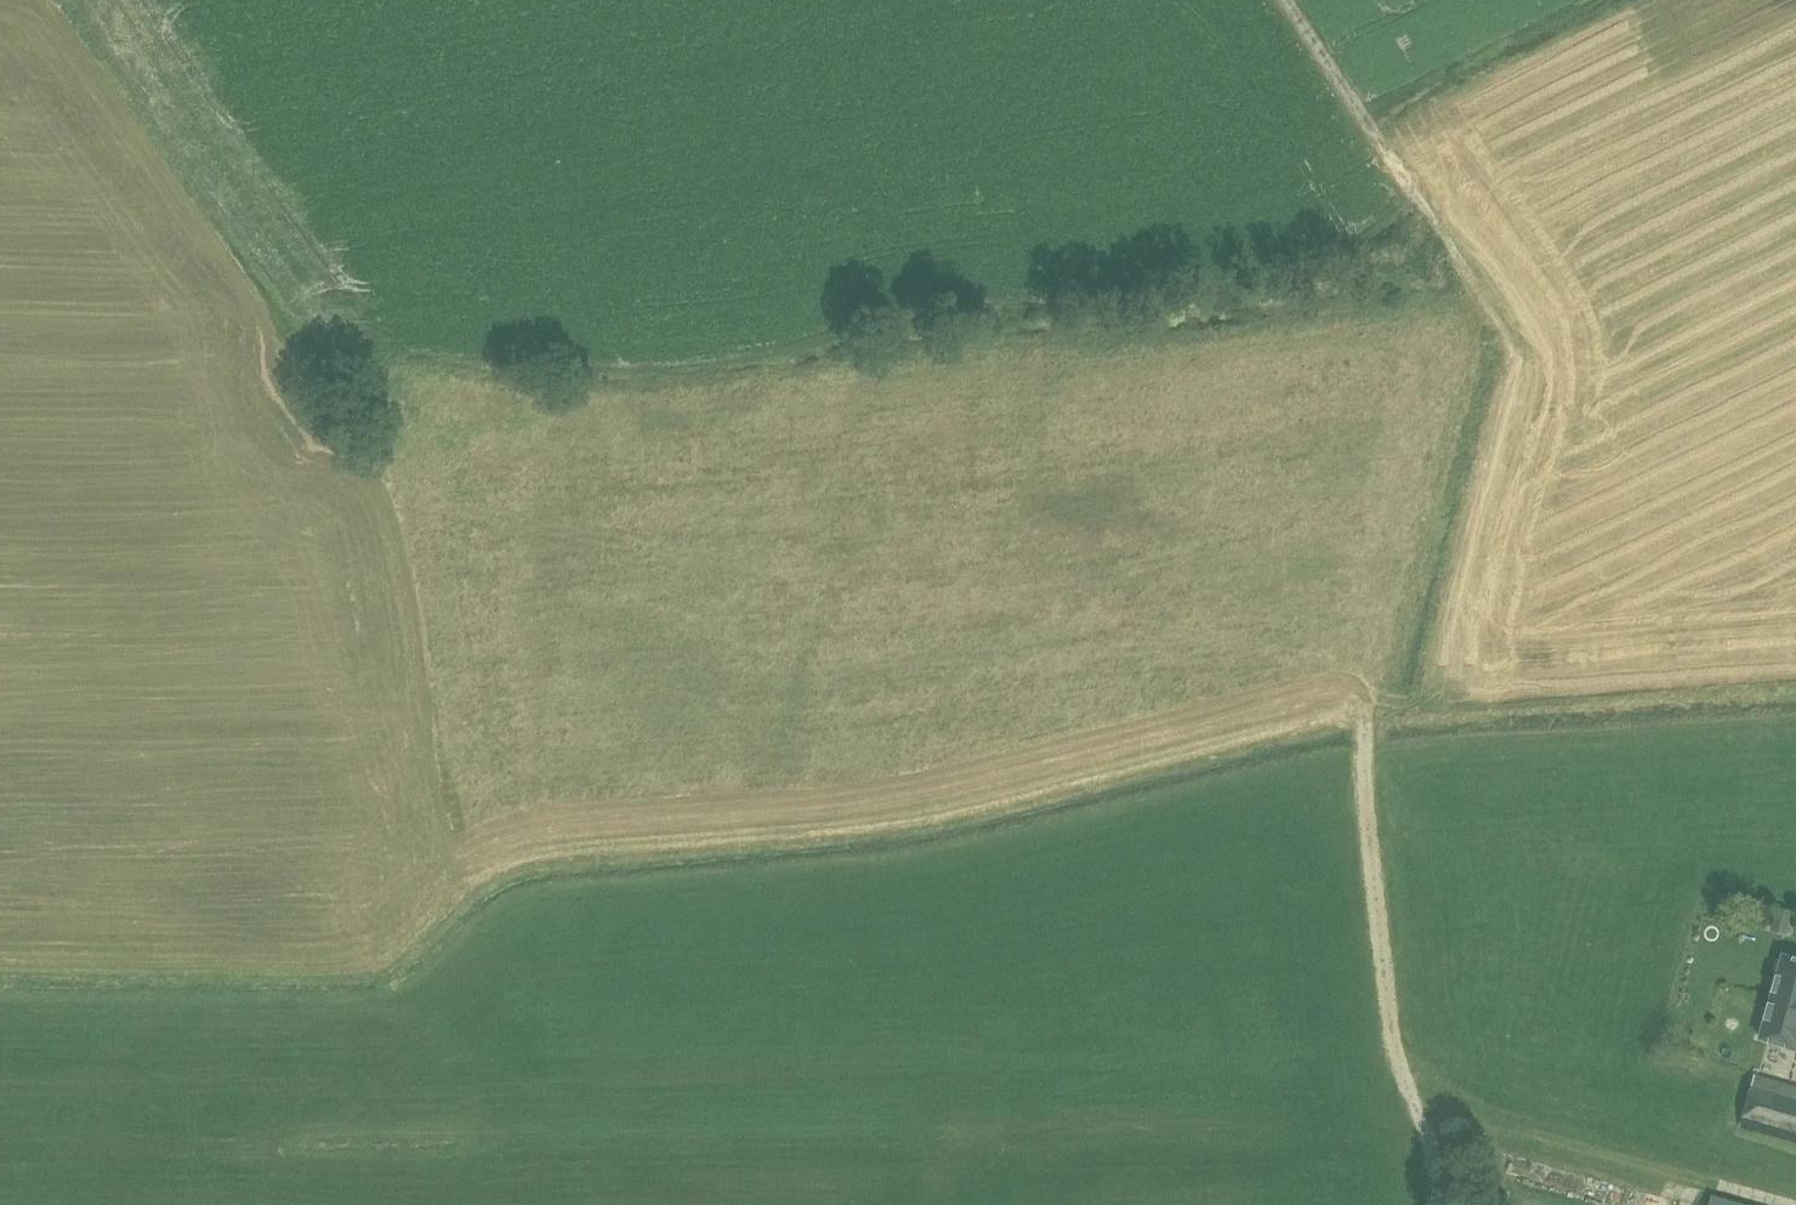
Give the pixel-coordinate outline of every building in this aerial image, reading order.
[(1783,952),(1758,1036),(1795,1047),(1795,1044),(1795,956),(1783,952)] [(1795,1140),(1795,1086),(1755,1074),(1740,1125),(1795,1140)] [(1712,1195),(1709,1204),(1747,1204),(1712,1195)]
